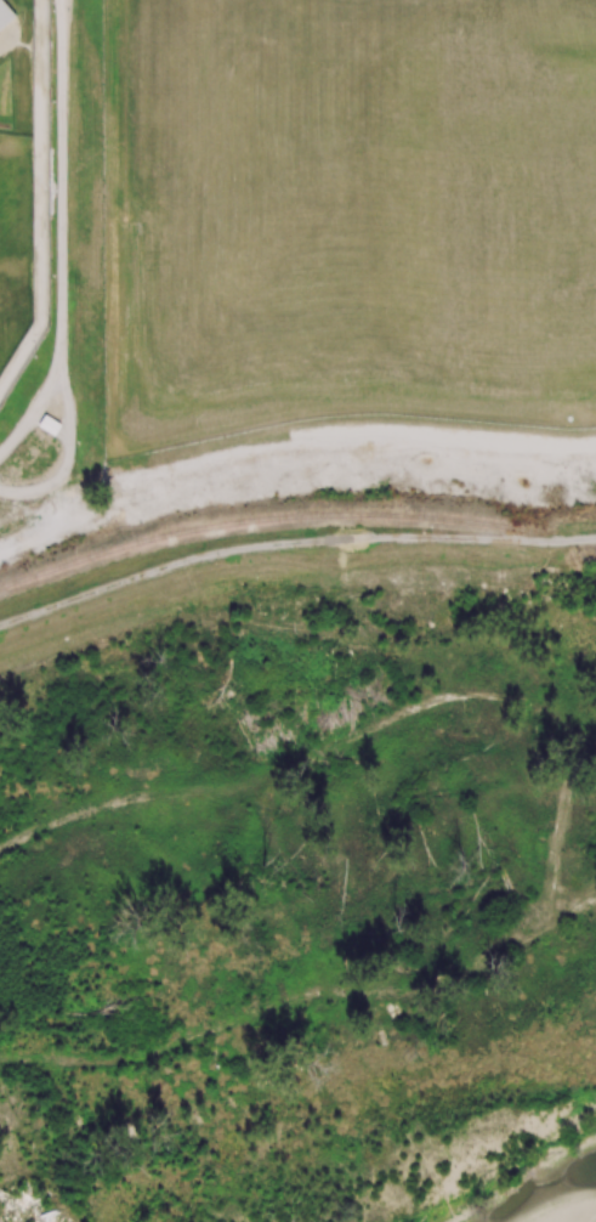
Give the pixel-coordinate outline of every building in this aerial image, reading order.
[(13,16),(0,27),(0,1),(13,16)]
